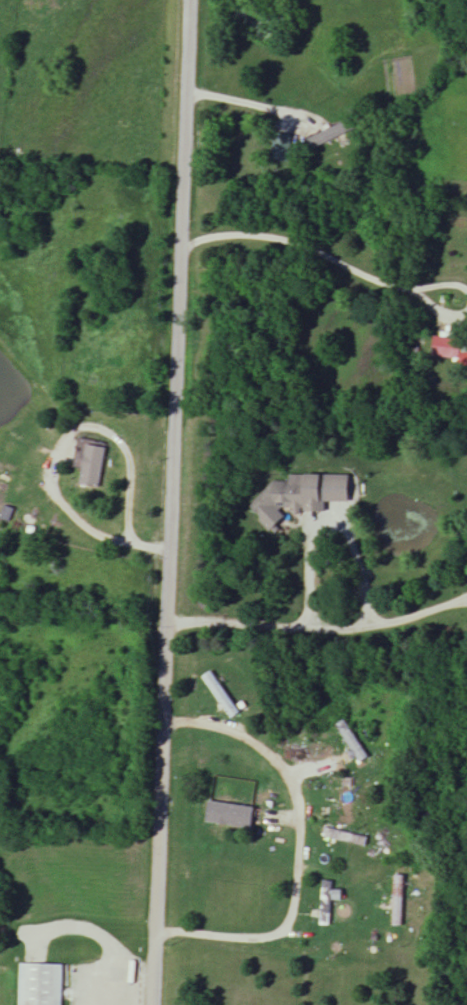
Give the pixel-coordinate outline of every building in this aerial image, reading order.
[(461,339),(433,339),(433,359),(466,359),(466,354),(461,354),(461,339)] [(105,449),(85,445),(83,457),(76,456),(74,468),(82,470),(79,486),(98,490),(105,449)] [(261,482),(260,530),(283,530),(283,515),(307,515),(308,477),(290,476),(290,483),(261,482)] [(204,678),(229,721),(239,715),(213,672),(204,678)] [(369,758),(345,721),(336,727),(360,764),(369,758)] [(344,798),(345,781),(330,780),(327,826),(340,827),(342,808),(348,808),(349,798),(344,798)] [(207,817),(252,819),(252,809),(208,808),(207,817)] [(404,926),(404,876),(394,876),(394,926),(404,926)] [(321,926),(331,926),(332,900),(343,900),(343,892),(333,891),(333,882),(323,881),(321,926)] [(21,965),(20,1004),(63,1004),(63,965),(21,965)]
